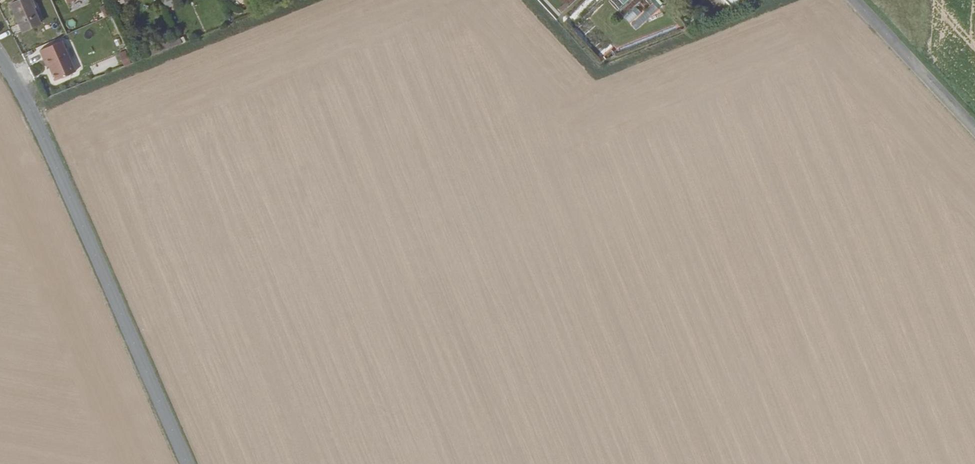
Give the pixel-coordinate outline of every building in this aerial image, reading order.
[(21,32),(39,24),(38,21),(42,19),(38,11),(34,13),(29,0),(19,0),(9,4),(21,32)] [(111,15),(104,0),(101,0),(103,5),(100,7),(105,17),(111,15)] [(622,16),(636,31),(656,12),(645,0),(639,0),(622,16)] [(731,8),(740,0),(723,0),(731,8)] [(75,72),(65,49),(43,59),(46,67),(48,66),(55,81),(75,72)] [(124,66),(131,63),(126,50),(118,54),(124,66)]
